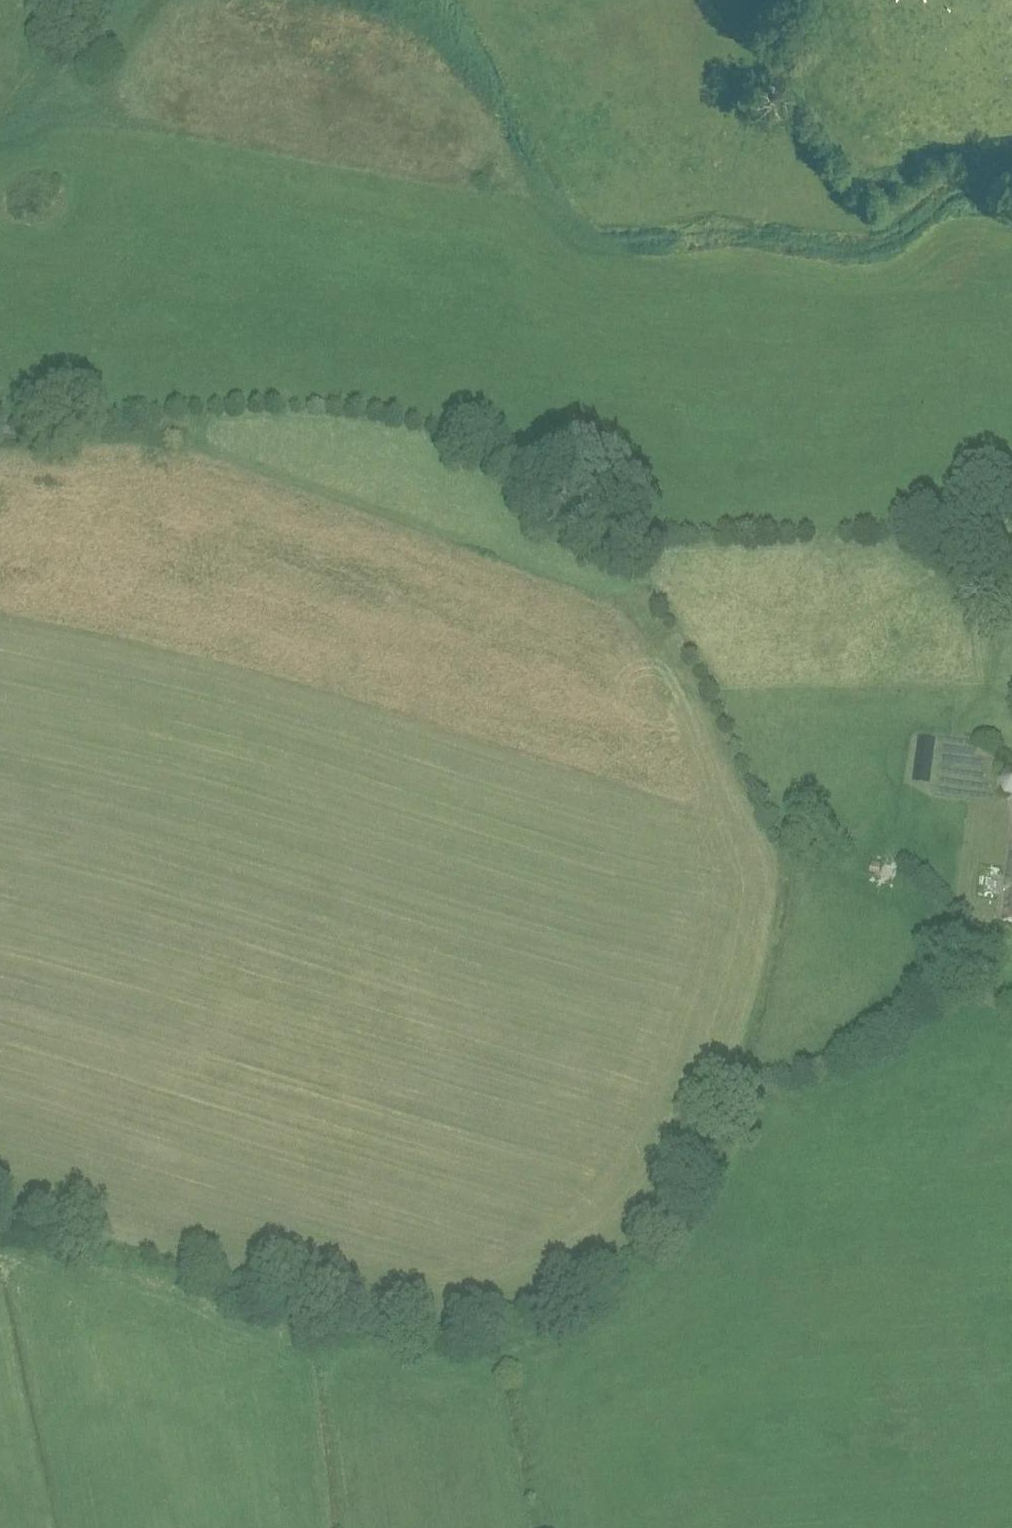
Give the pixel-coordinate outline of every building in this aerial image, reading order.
[(1003,922),(1011,923),(1011,853),(1003,922)]
